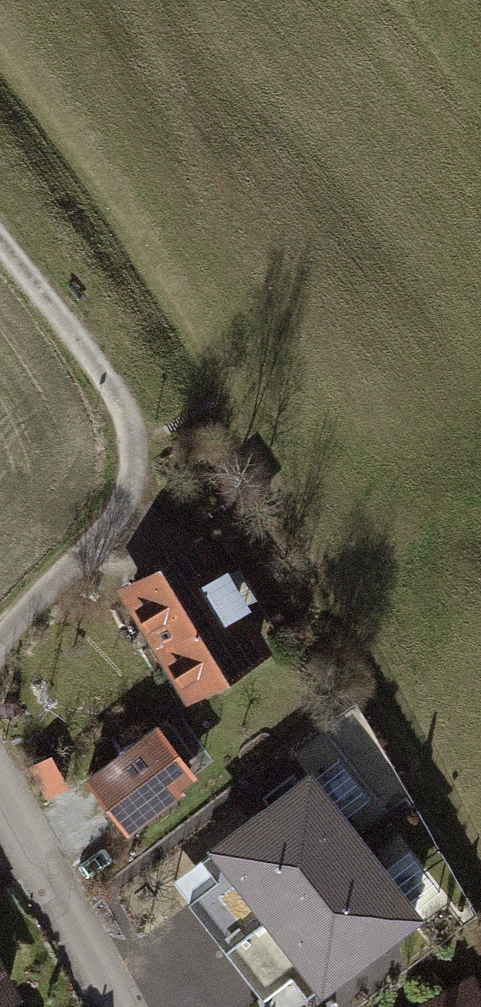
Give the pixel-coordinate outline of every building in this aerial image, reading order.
[(271,652),(206,542),(127,588),(192,698),(271,652)] [(203,765),(168,719),(87,780),(127,832),(183,790),(178,784),(203,765)] [(229,952),(369,844),(313,771),(216,846),(235,871),(192,904),(229,952)] [(425,916),(369,844),(228,952),(265,999),(308,966),(328,991),(425,916)] [(14,999),(0,973),(0,1006),(14,999)] [(474,979),(423,1006),(480,1006),(480,991),(474,979)]
